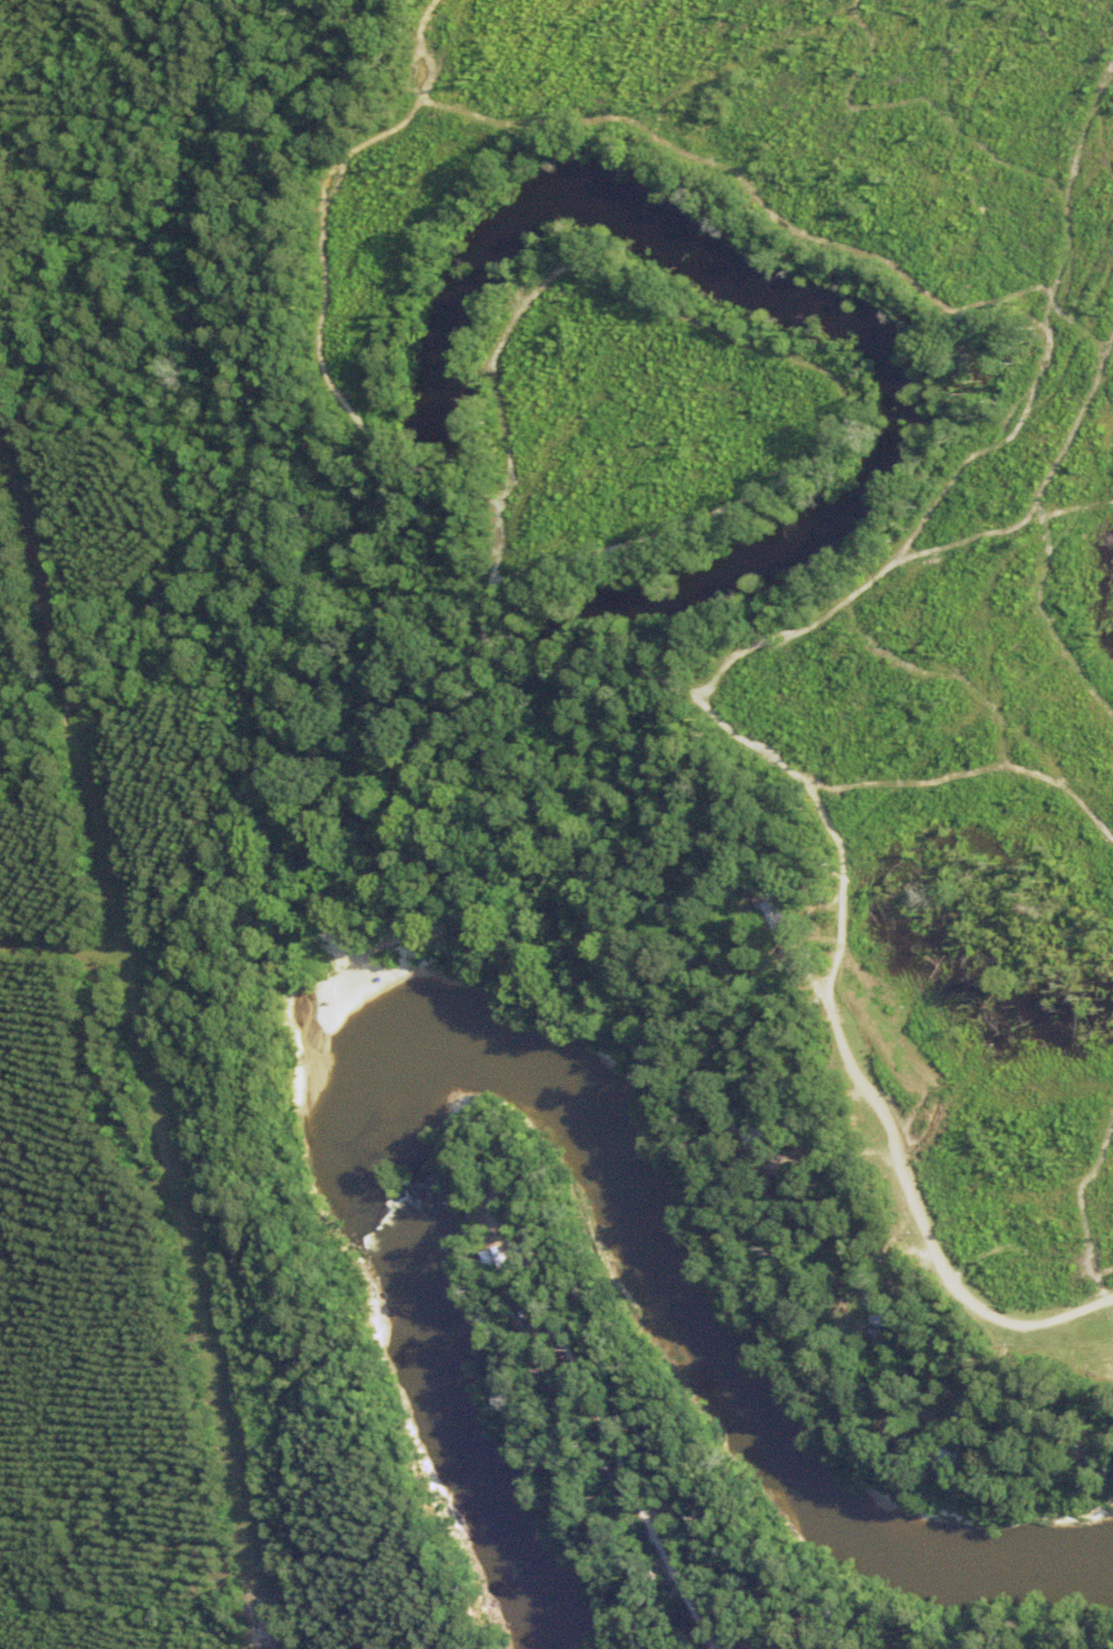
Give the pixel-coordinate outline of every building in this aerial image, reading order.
[(745,901),(764,940),(785,929),(766,891),(745,901)] [(758,1126),(761,1139),(774,1135),(771,1123),(758,1126)] [(871,1325),(889,1328),(893,1307),(874,1304),(871,1325)] [(540,1313),(520,1316),(521,1329),(541,1326),(540,1313)]
